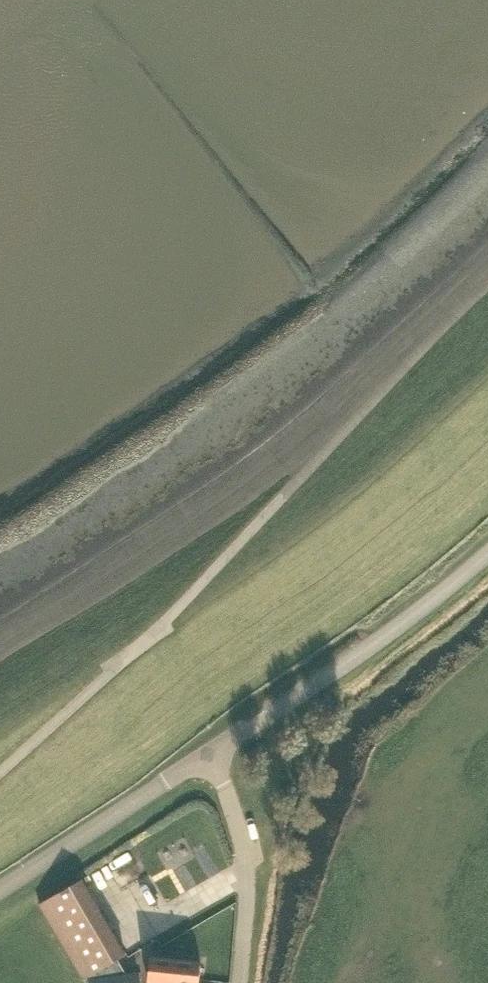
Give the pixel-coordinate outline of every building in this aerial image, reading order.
[(118,957),(125,953),(82,879),(40,904),(82,978),(83,977),(86,982),(90,979),(91,982),(140,982),(138,971),(126,973),(117,958),(118,957)] [(151,956),(148,981),(167,982),(199,982),(201,961),(151,956)]
